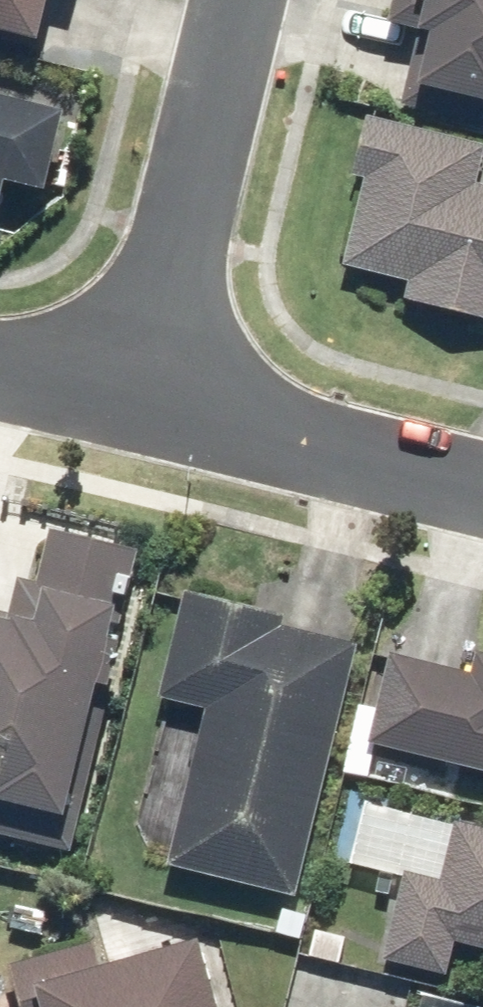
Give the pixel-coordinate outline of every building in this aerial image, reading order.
[(49,38),(59,0),(0,0),(0,25),(49,38)] [(398,17),(442,28),(428,83),(482,95),(482,0),(401,0),(398,17)] [(7,219),(17,176),(55,185),(73,107),(0,90),(0,217),(7,219)] [(372,112),(358,173),(369,176),(348,265),(413,278),(409,301),(482,317),(482,182),(482,176),(482,138),(372,112)] [(0,607),(0,788),(2,788),(0,796),(76,814),(108,683),(118,685),(130,637),(122,635),(130,600),(120,598),(126,572),(138,575),(144,549),(54,527),(42,577),(25,573),(15,610),(0,607)] [(303,897),(366,641),(289,622),(291,615),(190,590),(164,696),(210,708),(171,865),(303,897)] [(482,768),(482,650),(402,630),(374,741),(482,768)] [(371,799),(356,863),(407,875),(387,959),(456,976),(463,943),(482,948),(482,826),(371,799)] [(207,932),(112,960),(104,933),(6,962),(20,1006),(229,1006),(207,932)]
